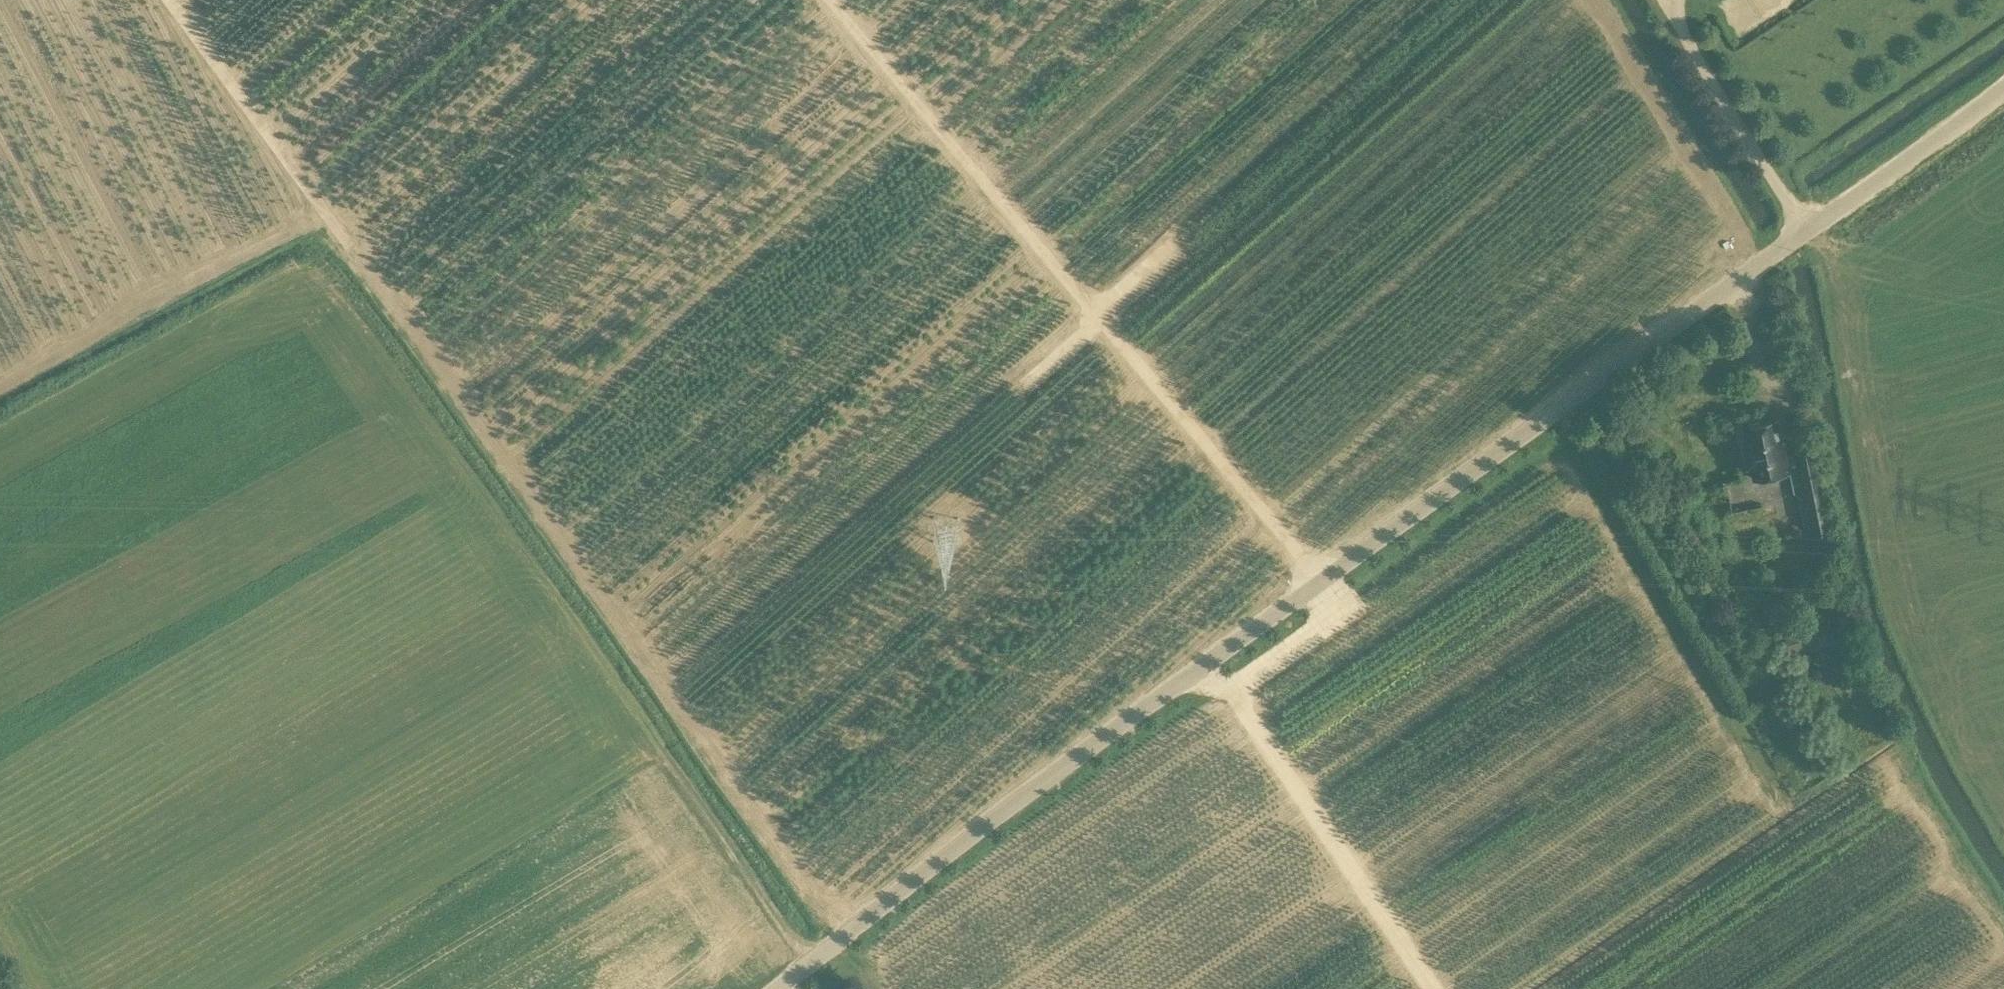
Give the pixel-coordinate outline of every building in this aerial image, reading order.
[(1824,529),(1811,447),(1781,452),(1775,415),(1732,422),(1741,476),(1788,469),(1796,523),(1787,524),(1789,534),(1824,529)] [(1725,486),(1732,510),(1766,501),(1760,476),(1725,486)]
